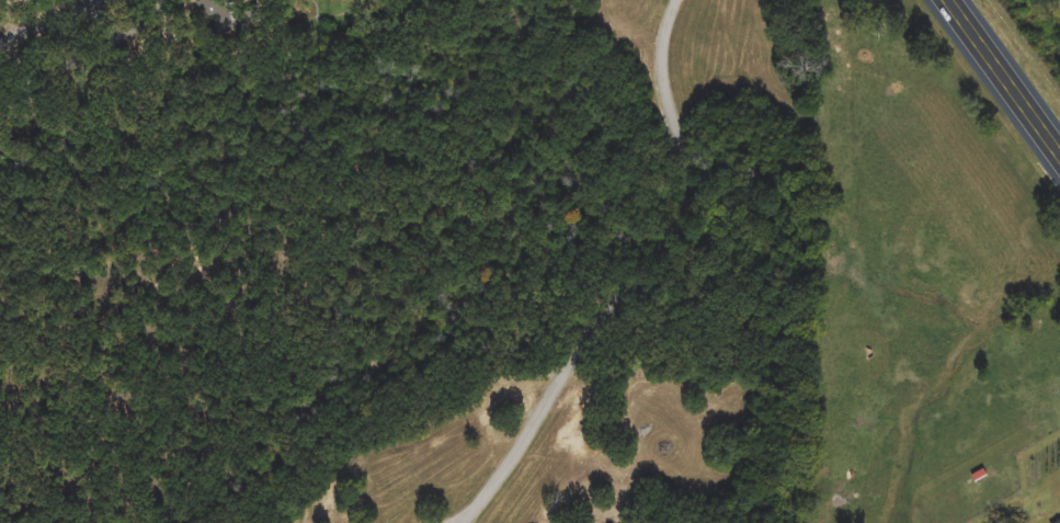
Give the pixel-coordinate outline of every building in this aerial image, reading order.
[(193,2),(199,0),(235,0),(246,29),(207,42),(193,2)]
